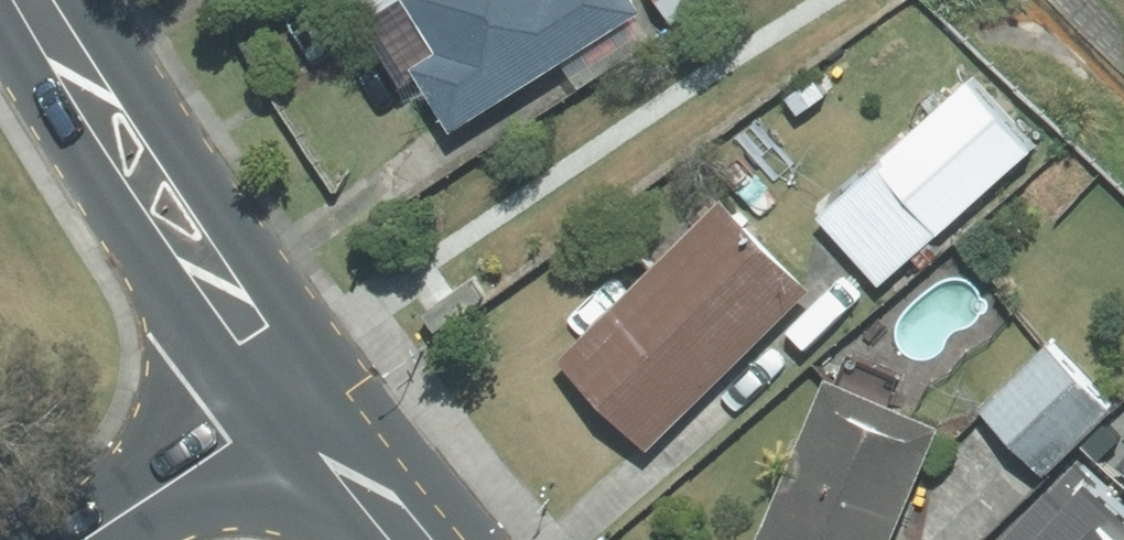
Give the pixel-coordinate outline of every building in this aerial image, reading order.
[(465,130),(653,7),(649,0),(422,0),(452,46),(423,65),(465,130)] [(677,23),(716,0),(663,0),(677,23)] [(900,122),(911,136),(904,142),(968,217),(1044,152),(980,77),(931,119),(920,105),(900,122)] [(934,237),(952,218),(888,156),(825,223),(888,284),(915,256),(929,270),(948,250),(934,237)] [(821,291),(728,197),(564,360),(657,454),(821,291)] [(1047,335),(984,406),(1064,477),(1123,410),(1123,404),(1047,335)] [(836,370),(767,539),(900,539),(951,416),(836,370)]
